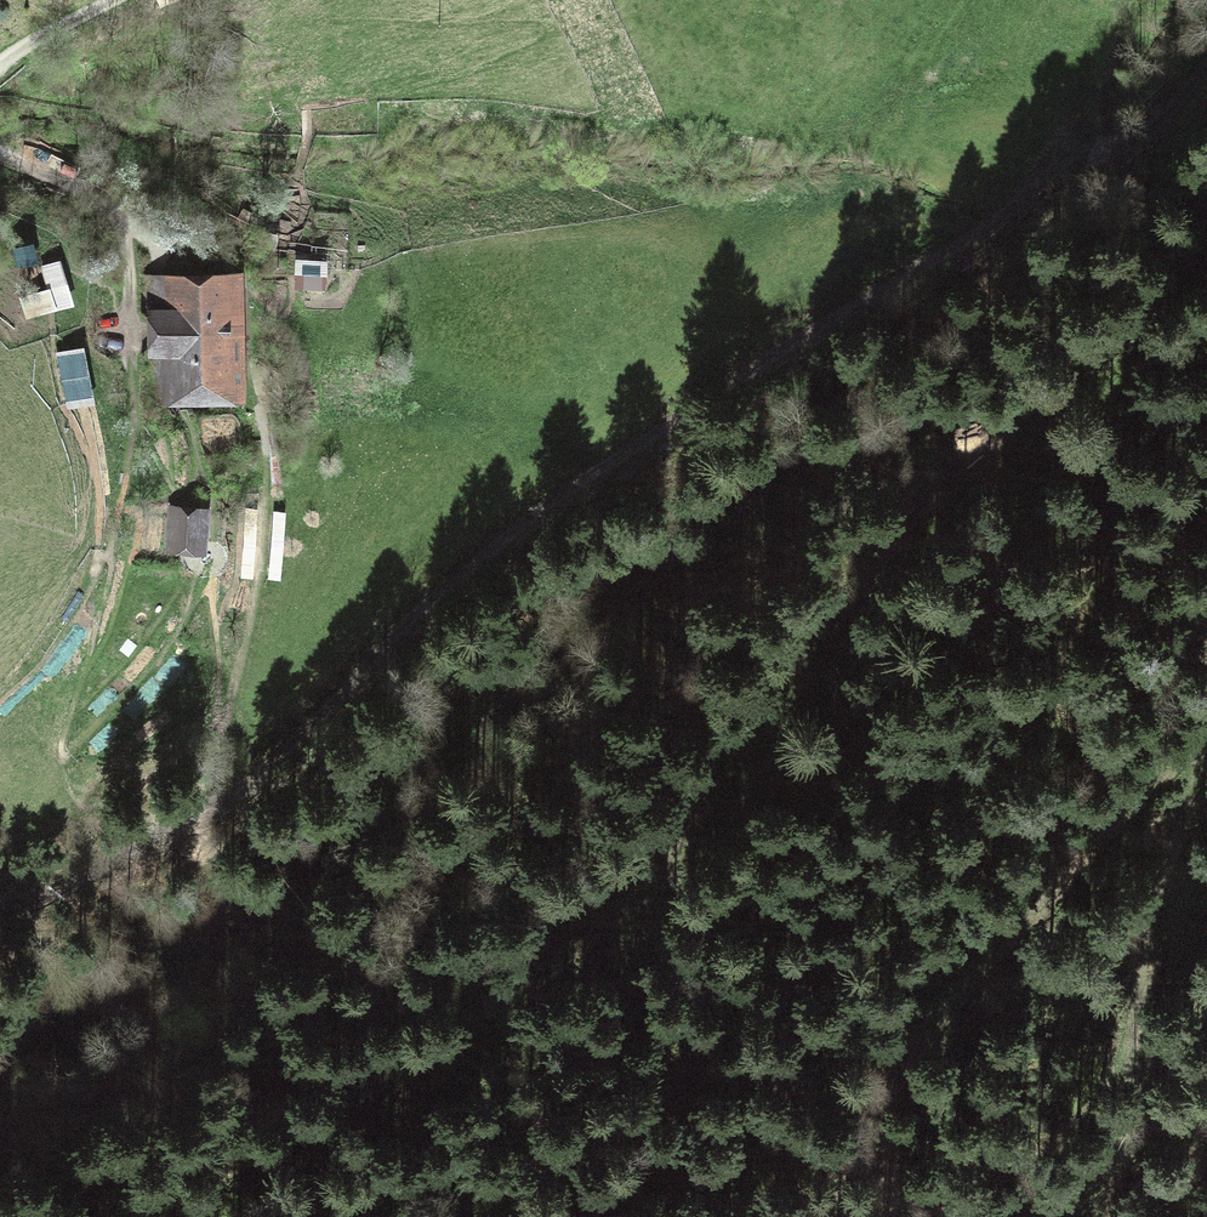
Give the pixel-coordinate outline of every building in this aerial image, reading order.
[(25,315),(75,306),(66,258),(49,261),(54,288),(21,293),(25,315)] [(15,268),(20,291),(51,284),(46,262),(15,268)] [(175,391),(230,389),(226,278),(142,281),(144,343),(173,342),(175,391)] [(60,349),(66,407),(95,404),(89,346),(60,349)] [(197,548),(223,549),(225,506),(180,504),(179,542),(197,543),(197,548)]
